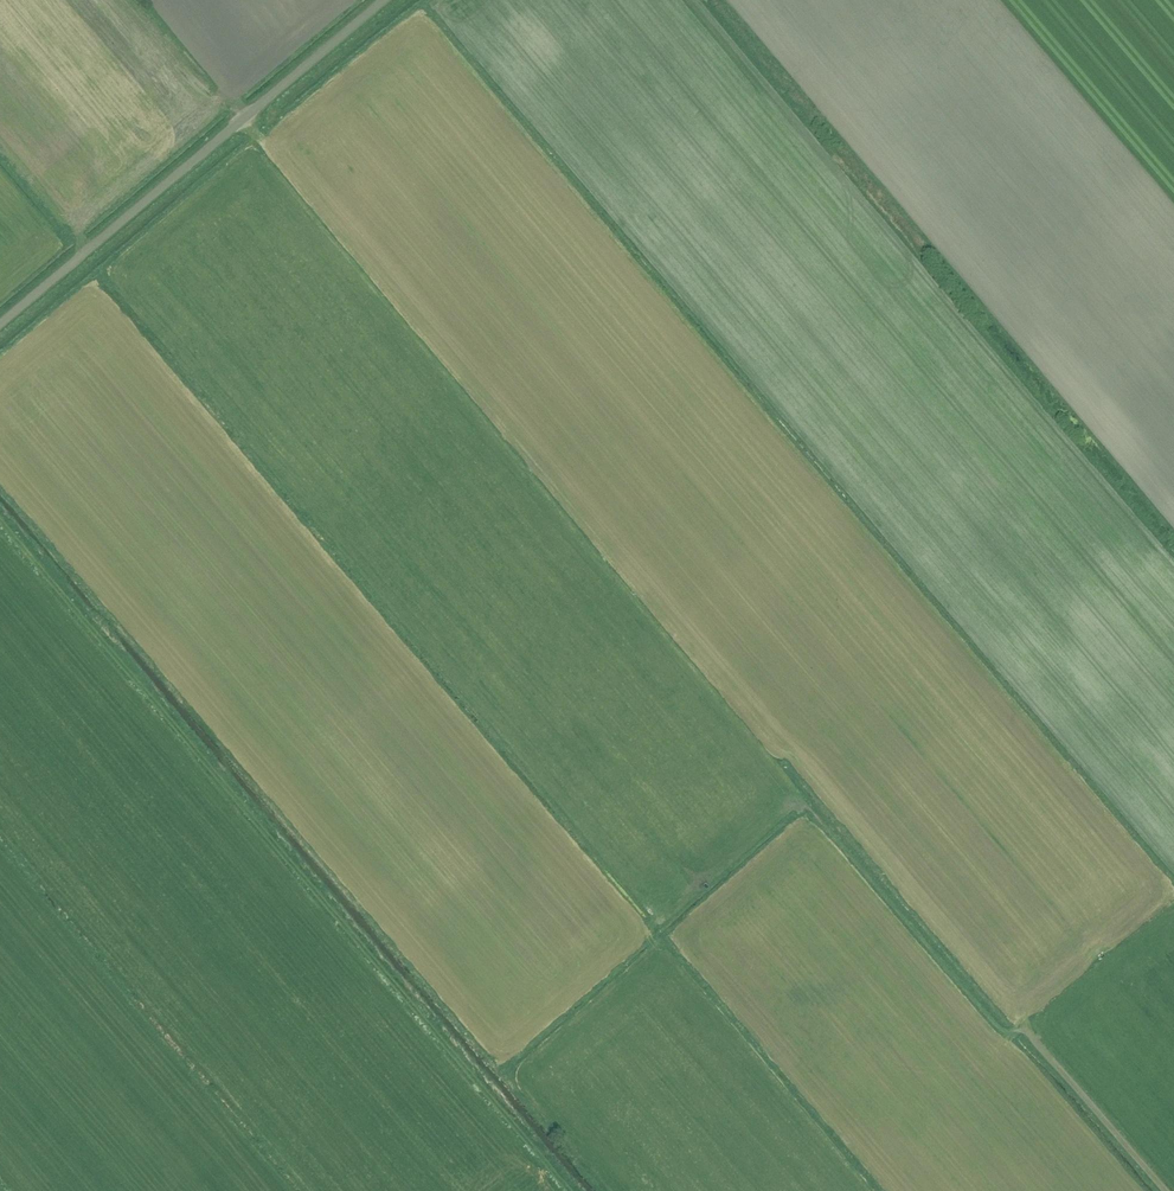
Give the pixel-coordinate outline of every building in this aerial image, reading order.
[(1094,957),(1104,953),(1102,947),(1092,950),(1094,957)]
